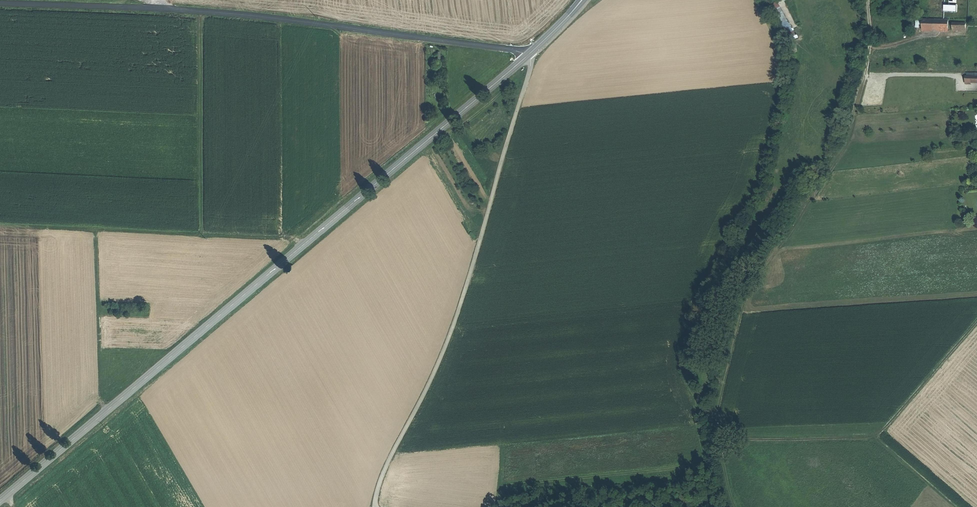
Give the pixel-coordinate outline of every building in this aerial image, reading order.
[(948,20),(923,20),(922,31),(948,31),(948,20)]
